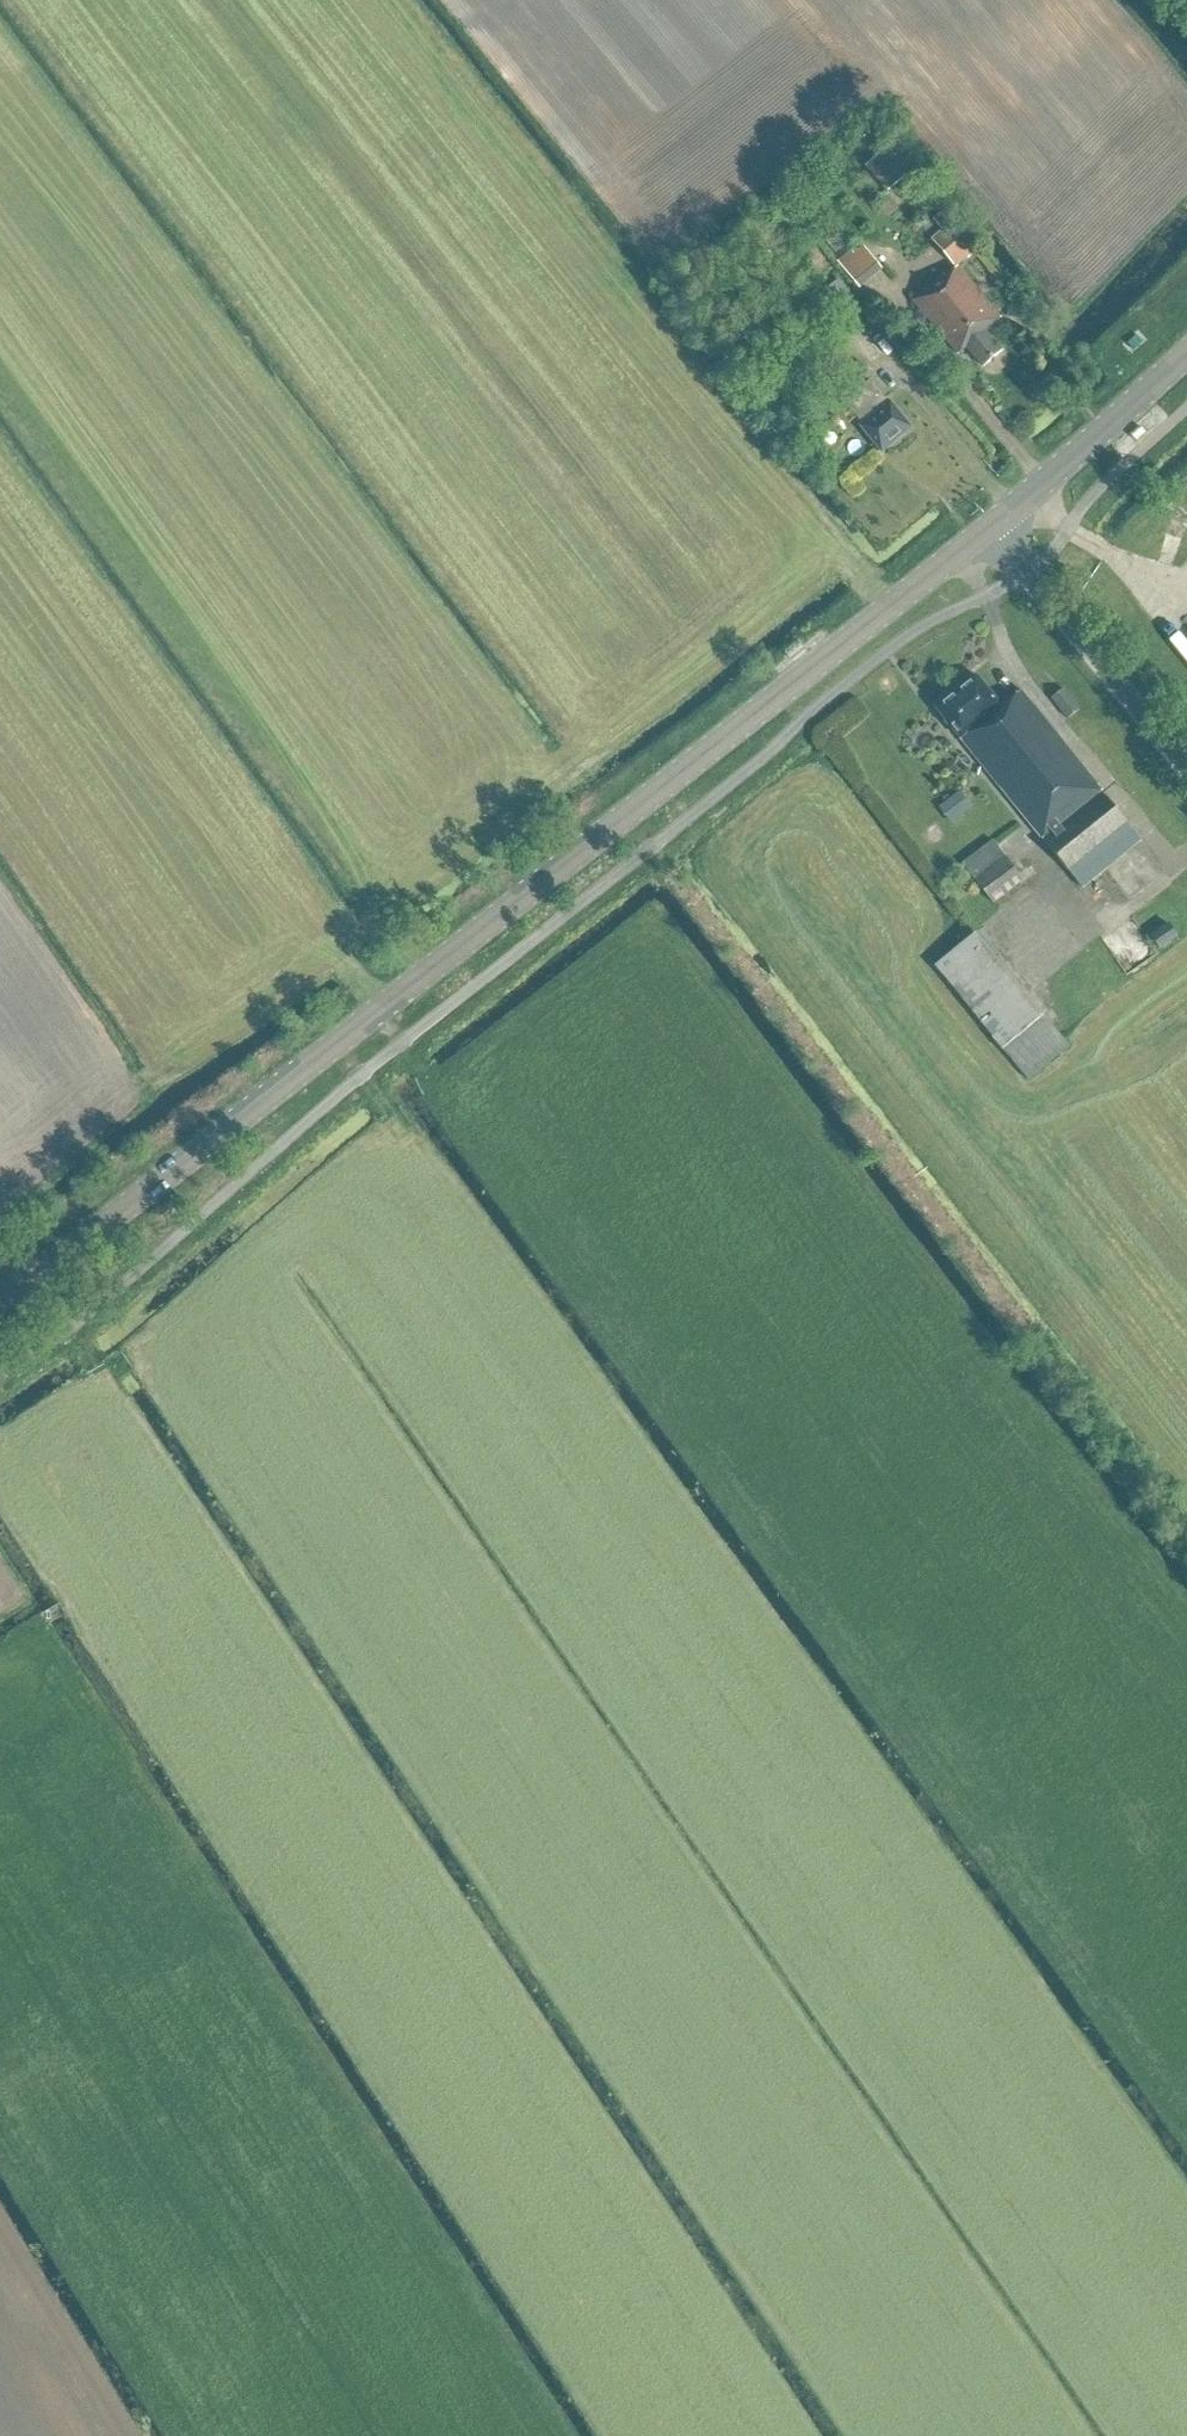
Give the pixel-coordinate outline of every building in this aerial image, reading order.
[(903,179),(881,153),(865,166),(887,193),(903,179)] [(956,267),(977,249),(944,210),(934,219),(942,229),(931,237),(956,267)] [(883,269),(864,245),(854,253),(852,250),(838,261),(861,288),(883,269)] [(1001,319),(957,267),(945,277),(944,275),(913,302),(959,355),(967,347),(983,366),(1001,351),(984,333),(1001,319)] [(839,279),(819,295),(830,309),(835,304),(847,318),(861,307),(839,279)] [(882,451),(910,429),(871,380),(844,402),(864,425),(862,427),(882,451)] [(1167,640),(1186,661),(1186,645),(1175,632),(1167,640)] [(1001,706),(977,677),(936,709),(1086,889),(1145,840),(1021,690),(1001,706)] [(1067,717),(1081,708),(1064,688),(1052,697),(1067,717)] [(972,808),(959,791),(938,808),(951,825),(972,808)] [(1023,880),(1005,856),(975,880),(993,903),(1023,880)] [(969,914),(977,925),(994,913),(986,902),(969,914)] [(1160,948),(1177,936),(1168,924),(1151,936),(1160,948)] [(1028,1081),(1069,1047),(976,931),(935,964),(1028,1081)]
